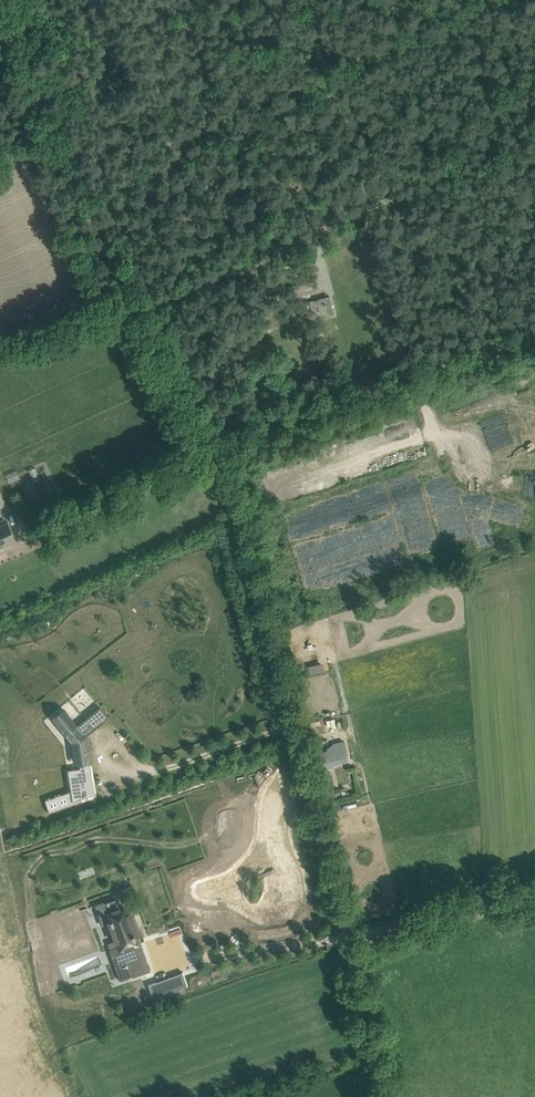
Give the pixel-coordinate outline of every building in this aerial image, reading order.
[(296,285),(299,297),(319,291),(318,286),(311,288),(310,281),(296,285)] [(309,301),(313,319),(333,314),(329,296),(309,301)] [(478,506),(485,504),(482,491),(475,493),(478,506)] [(505,505),(499,507),(510,536),(516,534),(505,505)] [(14,541),(7,522),(0,525),(0,547),(14,541)] [(90,761),(86,736),(83,733),(105,715),(107,718),(108,717),(100,707),(77,725),(64,710),(53,719),(52,717),(52,718),(65,735),(67,733),(73,741),(71,742),(75,762),(89,760),(89,761),(90,761)] [(327,722),(332,734),(344,729),(340,717),(327,722)] [(312,727),(313,735),(320,734),(318,726),(312,727)] [(332,765),(349,761),(344,741),(333,743),(328,746),(329,750),(318,753),(322,770),(332,768),(332,765)] [(90,770),(74,773),(78,799),(80,798),(93,794),(90,770)] [(108,922),(115,942),(118,942),(119,946),(108,950),(120,981),(133,976),(128,962),(142,958),(134,936),(138,934),(131,913),(127,915),(124,906),(119,908),(116,899),(109,901),(108,900),(106,901),(107,905),(116,902),(118,909),(107,912),(110,921),(108,922)] [(184,973),(155,983),(160,996),(188,986),(184,973)]
